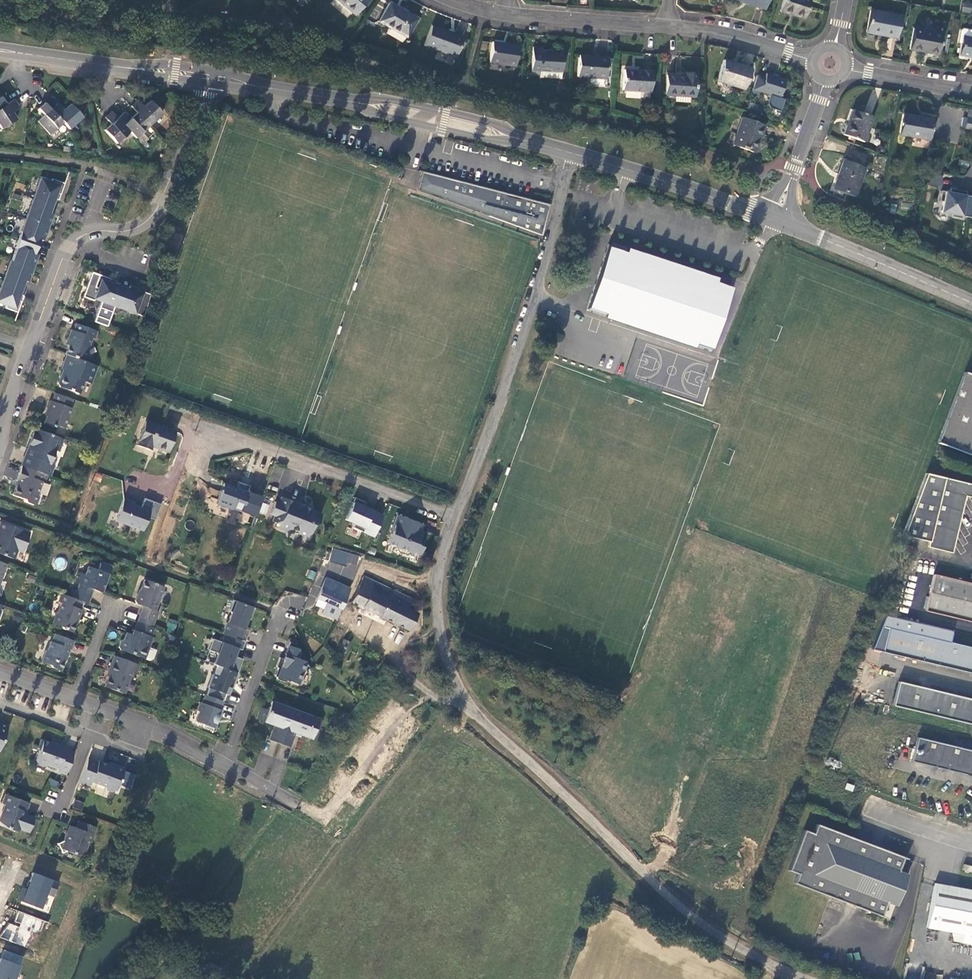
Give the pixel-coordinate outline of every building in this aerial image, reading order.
[(355,16),(367,0),(336,0),(355,16)] [(733,0),(765,10),(768,0),(733,0)] [(804,20),(810,0),(783,0),(779,12),(804,20)] [(971,4),(964,1),(961,11),(970,13),(971,4)] [(417,19),(390,3),(379,23),(406,38),(417,19)] [(901,17),(870,10),(867,33),(897,38),(901,17)] [(463,37),(431,26),(424,46),(456,57),(463,37)] [(943,34),(914,29),(910,50),(939,55),(943,34)] [(962,43),(963,37),(971,38),(971,31),(964,29),(961,31),(959,43),(962,43)] [(959,56),(971,58),(971,38),(963,37),(962,43),(959,56)] [(518,46),(492,42),(489,63),(515,67),(518,46)] [(561,79),(563,52),(542,51),(542,48),(533,47),(531,74),(540,75),(540,78),(561,79)] [(607,57),(579,55),(577,78),(606,79),(607,57)] [(751,68),(724,60),(717,81),(744,90),(751,68)] [(651,72),(624,70),(622,90),(650,92),(651,72)] [(683,76),(666,75),(665,95),(694,97),(696,75),(683,74),(683,76)] [(785,80),(766,74),(760,92),(780,98),(785,80)] [(2,129),(17,119),(12,111),(19,106),(15,99),(7,104),(2,97),(0,98),(0,126),(2,129)] [(136,138),(162,114),(150,100),(144,106),(138,100),(131,105),(137,112),(131,118),(125,111),(118,118),(112,111),(105,117),(111,124),(104,129),(117,143),(130,131),(136,138)] [(50,134),(63,122),(69,129),(83,117),(71,103),(64,109),(58,103),(51,109),(46,103),(39,108),(45,114),(38,121),(50,134)] [(864,142),(872,117),(853,111),(844,135),(864,142)] [(900,135),(930,140),(933,120),(903,116),(900,135)] [(764,126),(742,118),(732,145),(754,153),(764,126)] [(964,118),(962,129),(971,130),(971,120),(964,118)] [(854,196),(864,169),(843,161),(834,188),(854,196)] [(423,186),(426,172),(422,171),(417,190),(488,215),(491,204),(492,201),(487,200),(486,203),(476,200),(477,198),(472,196),(471,199),(423,186)] [(542,235),(549,204),(426,172),(423,186),(471,199),(472,196),(477,198),(476,200),(486,203),(487,200),(492,201),(491,204),(488,215),(542,235)] [(54,198),(56,199),(58,200),(64,184),(53,179),(51,182),(41,178),(33,199),(51,206),(54,198)] [(971,219),(971,215),(971,197),(966,196),(967,192),(950,189),(950,193),(941,192),(940,202),(943,203),(941,213),(952,215),(951,218),(962,219),(962,217),(971,219)] [(26,220),(48,228),(53,214),(51,213),(48,212),(51,206),(33,199),(26,220)] [(44,241),(48,228),(26,220),(18,240),(36,247),(38,239),(41,240),(44,241)] [(180,235),(183,228),(173,225),(170,232),(180,235)] [(11,260),(34,269),(38,256),(35,255),(33,254),(36,247),(18,240),(11,260)] [(736,289),(613,248),(591,312),(714,353),(736,289)] [(11,260),(3,281),(21,288),(23,280),(26,281),(29,282),(34,269),(11,260)] [(115,307),(121,290),(114,288),(115,285),(116,282),(100,275),(95,288),(98,289),(94,299),(101,302),(99,308),(112,314),(115,307)] [(3,281),(0,291),(0,303),(6,305),(5,309),(18,313),(24,297),(20,296),(18,295),(21,288),(3,281)] [(143,318),(150,296),(143,293),(143,292),(130,287),(128,290),(127,293),(121,290),(115,307),(143,318)] [(92,300),(90,312),(97,314),(100,302),(92,300)] [(68,346),(65,354),(66,355),(84,361),(92,338),(94,339),(97,332),(76,324),(74,330),(71,331),(67,341),(68,346)] [(84,361),(66,355),(61,369),(65,371),(64,374),(60,376),(58,384),(59,387),(79,395),(84,382),(91,385),(98,367),(84,361)] [(938,443),(971,456),(971,376),(965,373),(938,443)] [(73,400),(55,393),(52,402),(50,401),(47,410),(49,411),(44,424),(53,428),(57,426),(64,429),(71,409),(70,408),(73,400)] [(146,420),(138,445),(151,449),(152,446),(168,451),(175,431),(146,420)] [(30,449),(23,467),(44,475),(49,477),(54,466),(49,464),(55,451),(59,452),(64,439),(35,429),(28,449),(30,449)] [(23,467),(21,466),(16,481),(17,481),(13,495),(23,499),(24,502),(32,505),(36,504),(39,496),(37,494),(44,475),(23,467)] [(902,536),(929,543),(944,478),(926,474),(902,536)] [(928,548),(952,553),(966,496),(971,497),(971,485),(944,478),(929,543),(928,548)] [(224,484),(221,492),(216,504),(232,510),(233,509),(251,515),(254,506),(259,507),(262,497),(224,484)] [(365,501),(355,497),(346,519),(354,523),(352,527),(373,536),(383,515),(363,506),(365,501)] [(149,516),(154,501),(146,498),(142,507),(135,504),(136,502),(125,498),(117,520),(144,530),(149,516)] [(289,532),(290,530),(290,529),(298,532),(298,533),(307,536),(310,534),(314,525),(318,523),(320,518),(318,513),(311,511),(312,509),(303,505),(302,506),(302,508),(295,506),(296,503),(282,498),(280,504),(275,502),(271,514),(275,516),(273,523),(279,526),(278,529),(289,532)] [(162,503),(154,501),(149,516),(157,519),(162,503)] [(262,503),(259,513),(265,515),(268,505),(262,503)] [(421,534),(425,525),(398,515),(391,533),(392,534),(388,543),(397,547),(410,552),(420,556),(423,547),(418,545),(422,535),(421,534)] [(29,535),(0,524),(0,555),(13,560),(16,552),(23,554),(29,535)] [(410,552),(397,547),(397,549),(398,552),(406,555),(410,554),(410,552)] [(333,562),(326,559),(323,567),(330,570),(333,562)] [(82,604),(89,606),(94,592),(99,594),(101,589),(105,591),(113,568),(101,564),(99,572),(88,568),(86,575),(79,573),(75,585),(78,586),(76,592),(73,600),(82,604)] [(934,575),(924,611),(971,622),(971,584),(934,575)] [(408,609),(412,599),(365,577),(358,592),(353,603),(409,631),(418,613),(408,609)] [(341,608),(350,589),(326,578),(318,598),(341,608)] [(141,609),(137,623),(152,629),(157,614),(155,613),(163,589),(145,583),(142,593),(140,598),(137,597),(135,603),(138,607),(141,609)] [(80,610),(82,604),(73,600),(70,599),(60,595),(58,603),(61,604),(58,613),(55,615),(52,625),(60,628),(62,630),(69,633),(75,619),(77,620),(81,610),(80,610)] [(255,609),(234,602),(230,613),(232,614),(228,624),(227,624),(223,635),(225,636),(245,643),(249,632),(244,630),(248,620),(251,621),(255,609)] [(167,619),(166,632),(175,633),(176,620),(167,619)] [(137,623),(136,623),(131,637),(125,635),(123,641),(120,642),(117,649),(119,652),(144,660),(148,650),(152,639),(151,638),(154,630),(152,629),(137,623)] [(889,628),(883,651),(971,672),(971,647),(889,628)] [(70,651),(74,642),(53,634),(50,642),(49,642),(46,650),(45,650),(40,662),(41,664),(49,667),(50,669),(59,672),(62,665),(63,662),(64,659),(66,656),(68,651),(70,651)] [(245,643),(225,636),(222,644),(213,640),(209,652),(218,655),(214,666),(217,667),(238,674),(243,661),(235,658),(238,650),(242,652),(245,643)] [(346,653),(350,647),(344,641),(339,650),(340,652),(340,653),(342,654),(343,654),(346,653)] [(304,673),(310,670),(296,646),(291,644),(285,661),(281,659),(277,669),(279,670),(276,678),(278,679),(277,681),(288,685),(289,682),(299,686),(304,673)] [(155,652),(148,650),(144,660),(148,662),(152,661),(155,652)] [(139,666),(112,656),(102,687),(124,695),(131,674),(135,675),(139,666)] [(238,674),(217,667),(214,677),(212,676),(207,689),(209,689),(206,697),(223,703),(225,696),(228,697),(233,684),(235,685),(239,675),(238,674)] [(898,681),(892,706),(971,725),(971,699),(898,681)] [(223,703),(206,697),(206,696),(203,705),(200,704),(197,712),(199,713),(196,723),(205,726),(204,729),(215,733),(218,725),(216,725),(218,720),(219,721),(223,712),(221,711),(224,703),(223,703)] [(280,745),(293,711),(272,703),(268,712),(261,709),(257,721),(274,727),(269,741),(280,745)] [(293,711),(280,745),(289,749),(295,734),(306,739),(312,741),(314,736),(319,733),(323,722),(293,711)] [(918,736),(912,760),(971,774),(971,749),(918,736)] [(55,773),(64,776),(73,753),(63,750),(64,748),(54,745),(53,747),(39,742),(36,751),(37,753),(34,763),(35,765),(42,769),(44,766),(56,770),(55,773)] [(95,764),(86,760),(77,785),(88,788),(90,783),(103,787),(104,791),(110,793),(113,791),(115,792),(117,785),(129,790),(133,776),(122,772),(122,770),(113,766),(111,767),(95,762),(95,764)] [(23,820),(21,820),(20,817),(22,816),(22,817),(27,804),(3,796),(0,805),(0,807),(2,808),(0,814),(0,824),(5,826),(3,830),(16,834),(17,831),(26,834),(30,822),(23,820)] [(75,799),(72,808),(81,811),(84,803),(75,799)] [(94,829),(77,823),(74,830),(69,828),(66,834),(64,834),(60,844),(55,846),(58,854),(64,852),(83,858),(87,847),(90,845),(93,837),(91,836),(94,829)] [(898,871),(904,857),(817,824),(813,834),(804,830),(788,871),(798,874),(794,884),(881,917),(887,903),(896,906),(908,875),(898,871)] [(971,866),(964,864),(962,870),(970,872),(971,866)] [(45,893),(53,896),(58,882),(32,872),(26,888),(22,887),(17,899),(39,908),(45,893)] [(963,934),(971,936),(971,890),(935,883),(927,928),(963,934)] [(7,921),(1,938),(31,949),(42,919),(18,910),(13,924),(7,921)] [(963,934),(962,943),(971,945),(971,936),(963,934)] [(22,956),(3,949),(0,958),(0,978),(13,978),(22,956)]
